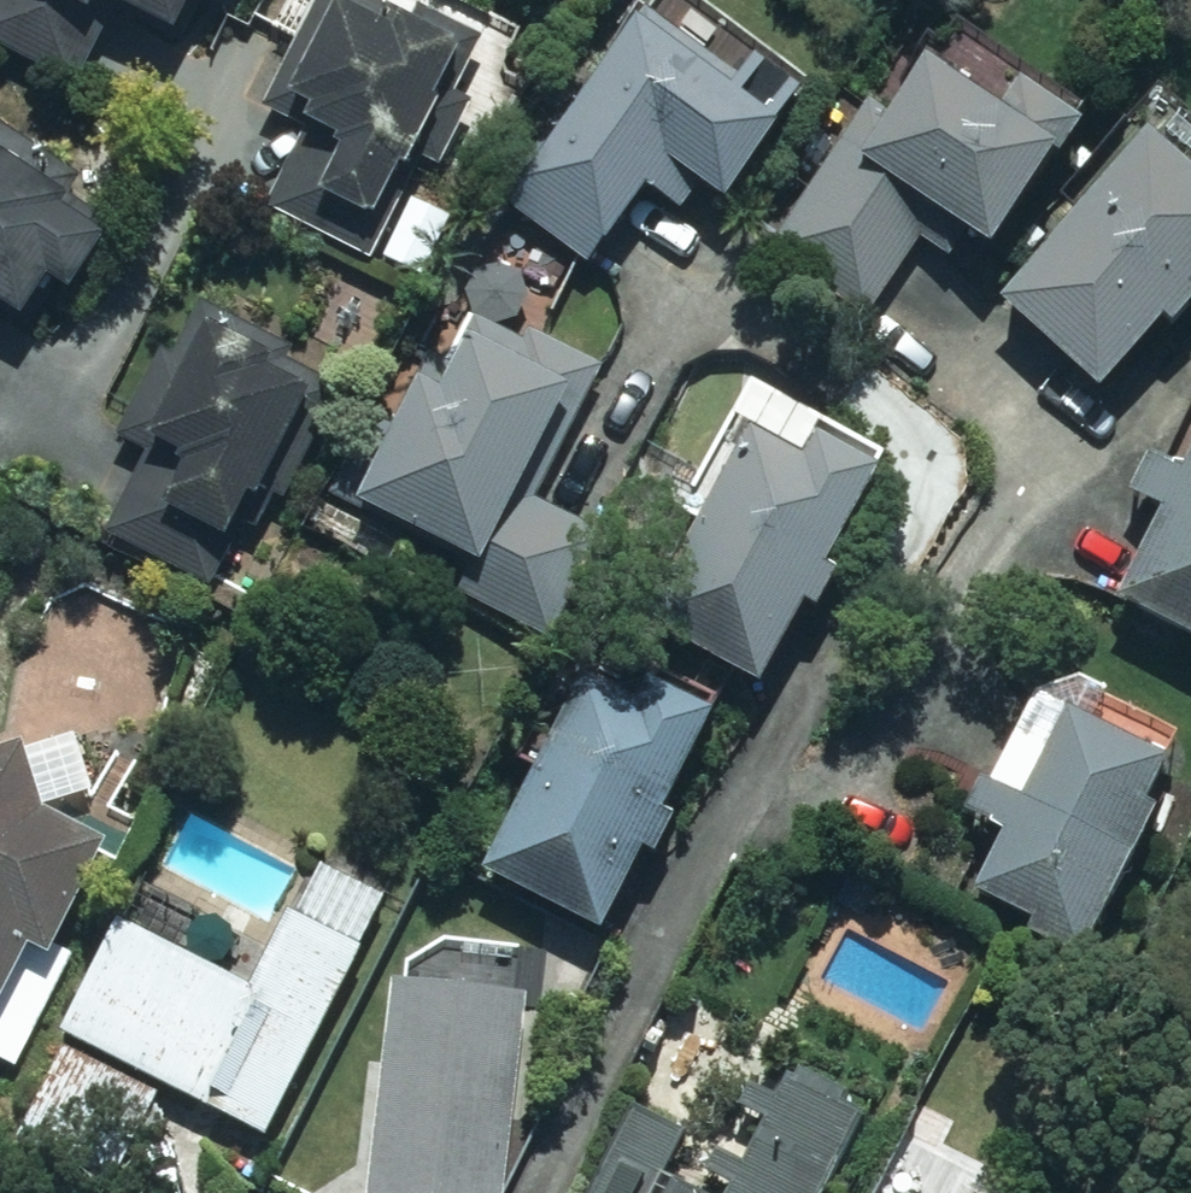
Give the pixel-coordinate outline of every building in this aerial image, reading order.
[(85,83),(116,14),(176,41),(195,0),(0,0),(0,45),(85,83)] [(264,211),(382,267),(488,43),(419,11),(416,16),(382,0),(322,0),(270,110),(305,126),(264,211)] [(684,30),(647,4),(501,213),(589,274),(646,193),(683,219),(702,192),(728,210),(807,97),(755,60),(740,80),(709,59),(727,33),(697,12),(684,30)] [(846,171),(785,253),(870,317),(939,225),(991,263),(1063,166),(1051,157),(1074,126),(1027,91),(1004,122),(933,69),(896,120),(860,94),(818,150),(846,171)] [(1002,305),(1106,401),(1171,331),(1179,339),(1190,326),(1190,178),(1153,143),(1002,305)] [(0,150),(0,316),(23,332),(53,287),(74,300),(120,229),(0,150)] [(214,588),(308,405),(328,416),(342,388),(290,361),(295,352),(192,299),(124,430),(156,447),(111,535),(214,588)] [(450,363),(432,354),(357,504),(490,571),(572,405),(588,413),(611,368),(542,334),(540,338),(478,308),(450,363)] [(758,439),(749,435),(654,636),(768,690),(803,615),(820,623),(841,577),(831,573),(881,466),(828,441),(835,425),(777,398),(758,439)] [(1184,478),(1150,461),(1131,499),(1165,516),(1120,606),(1190,642),(1190,464),(1184,478)] [(1174,772),(1096,734),(1115,696),(1051,665),(991,787),(1003,793),(955,892),(1089,958),(1159,815),(1154,813),(1174,772)] [(647,701),(584,672),(486,884),(604,938),(642,855),(663,864),(681,823),(668,817),(719,707),(657,679),(647,701)] [(28,1066),(83,954),(62,944),(108,849),(75,833),(106,821),(77,739),(29,756),(25,745),(0,754),(0,1052),(28,1066)] [(120,925),(63,1036),(270,1141),(392,901),(319,864),(254,993),(120,925)] [(526,998),(393,986),(374,1192),(508,1192),(526,998)] [(873,1113),(794,1073),(781,1098),(756,1086),(743,1111),(756,1117),(742,1145),(722,1135),(702,1173),(732,1188),(729,1192),(833,1192),(873,1113)] [(672,1175),(693,1134),(641,1108),(598,1192),(708,1192),(672,1175)]
